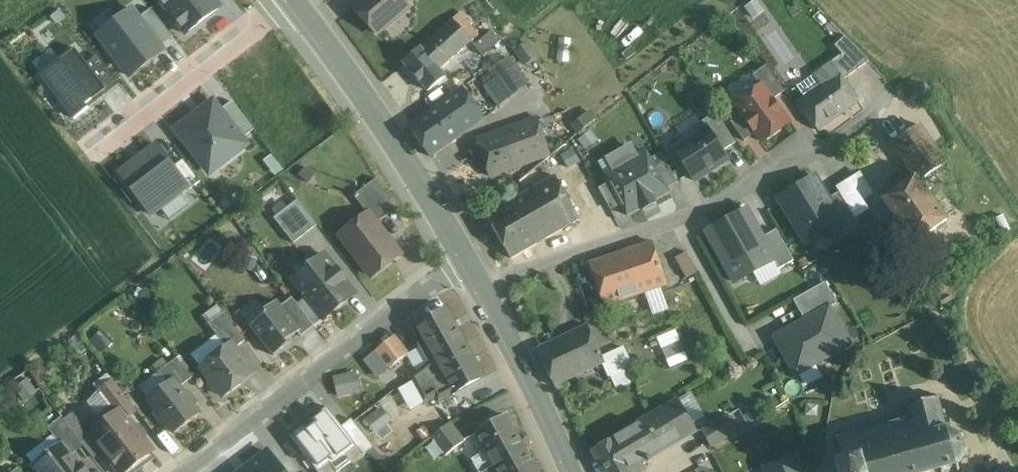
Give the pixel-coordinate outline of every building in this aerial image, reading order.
[(186,34),(221,8),(215,0),(159,0),(186,34)] [(402,0),(362,0),(353,8),(377,35),(409,7),(402,0)] [(114,38),(105,44),(130,77),(165,51),(162,47),(173,39),(150,10),(140,18),(133,9),(107,29),(114,38)] [(471,25),(461,13),(453,21),(471,42),(478,36),(470,27),(471,25)] [(453,21),(433,38),(451,60),(471,42),(453,21)] [(499,43),(491,33),(474,47),(482,57),(499,43)] [(870,62),(846,37),(835,47),(842,55),(832,63),(844,80),(870,62)] [(433,38),(405,64),(428,91),(444,78),(438,71),(451,60),(433,38)] [(75,50),(41,76),(74,120),(120,85),(98,57),(87,65),(75,50)] [(507,54),(487,68),(507,96),(527,82),(507,54)] [(832,63),(815,76),(822,86),(805,98),(798,102),(819,132),(860,103),(844,80),(832,63)] [(785,92),(766,66),(753,76),(761,87),(762,86),(773,101),(785,92)] [(496,83),(478,95),(492,115),(510,102),(496,83)] [(761,87),(735,106),(742,114),(756,134),(763,143),(789,123),(773,101),(762,86),(761,87)] [(462,88),(409,125),(431,157),(484,120),(462,88)] [(213,102),(176,131),(201,162),(208,156),(218,169),(247,146),(243,140),(254,131),(232,103),(221,112),(213,102)] [(572,120),(577,129),(594,118),(588,109),(572,120)] [(756,134),(742,114),(730,123),(745,142),(756,134)] [(537,119),(478,140),(490,177),(550,156),(537,119)] [(920,127),(892,146),(908,169),(936,150),(920,127)] [(728,161),(706,128),(685,142),(674,149),(695,182),(728,161)] [(157,145),(120,174),(152,215),(189,187),(191,190),(201,182),(184,160),(174,168),(157,145)] [(646,151),(635,157),(630,148),(617,156),(622,165),(604,174),(628,216),(642,208),(643,211),(657,203),(655,201),(669,193),(667,189),(651,160),(646,151)] [(936,150),(908,169),(915,179),(918,183),(923,180),(946,164),(936,150)] [(678,184),(661,154),(651,160),(667,189),(678,184)] [(865,209),(860,200),(871,194),(857,170),(832,185),(850,218),(865,209)] [(842,221),(814,177),(796,188),(779,199),(806,243),(842,221)] [(579,220),(555,178),(487,215),(510,258),(579,220)] [(396,210),(377,179),(354,196),(368,214),(369,213),(377,224),(396,210)] [(923,180),(918,183),(915,179),(883,201),(914,245),(946,222),(925,193),(930,190),(923,180)] [(317,226),(298,201),(274,219),(294,244),(317,226)] [(775,261),(747,210),(707,232),(735,283),(773,262),(775,261)] [(377,224),(369,213),(368,214),(340,235),(372,277),(400,255),(377,224)] [(652,244),(590,264),(605,307),(666,287),(652,244)] [(211,256),(199,249),(192,262),(205,269),(211,256)] [(708,268),(699,251),(689,256),(699,273),(708,268)] [(697,273),(686,253),(675,259),(687,279),(697,273)] [(355,295),(325,255),(293,280),(324,319),(355,295)] [(314,327),(292,298),(281,307),(300,331),(298,333),(301,337),(314,327)] [(281,307),(277,302),(265,311),(267,314),(251,327),(274,356),(288,345),(286,342),(298,333),(300,331),(281,307)] [(465,343),(446,309),(417,325),(427,344),(422,347),(431,362),(465,343)] [(829,309),(776,338),(796,375),(839,351),(849,345),(829,309)] [(245,342),(223,313),(208,324),(227,349),(232,344),(235,349),(245,342)] [(586,326),(537,349),(555,386),(603,363),(604,363),(601,358),(586,326)] [(655,336),(668,367),(689,359),(675,327),(655,336)] [(407,355),(393,337),(376,351),(390,369),(407,355)] [(465,343),(431,362),(427,364),(410,377),(425,403),(436,397),(438,402),(455,393),(454,393),(483,377),(465,343)] [(227,349),(201,368),(211,380),(210,385),(216,392),(220,393),(223,397),(254,373),(235,349),(232,344),(227,349)] [(631,366),(622,348),(601,358),(604,363),(603,363),(609,376),(631,366)] [(192,378),(177,359),(158,373),(167,384),(173,380),(180,388),(192,378)] [(335,397),(359,392),(355,370),(330,375),(335,397)] [(180,388),(173,380),(167,384),(148,399),(157,411),(154,413),(162,424),(165,421),(175,434),(200,414),(194,407),(197,404),(187,391),(184,394),(180,388)] [(136,410),(114,382),(99,394),(116,416),(122,411),(127,418),(136,410)] [(923,403),(922,399),(919,399),(920,403),(908,407),(904,405),(903,407),(906,409),(908,417),(906,417),(907,421),(891,426),(890,422),(887,423),(888,427),(873,431),(872,427),(869,428),(870,432),(856,436),(855,432),(852,432),(853,436),(839,440),(835,438),(834,440),(837,443),(843,463),(835,466),(837,471),(944,471),(954,469),(957,471),(958,471),(960,471),(957,467),(954,457),(959,458),(959,454),(955,453),(953,441),(957,438),(956,435),(952,437),(942,430),(944,423),(940,424),(939,414),(943,413),(943,410),(939,411),(937,399),(940,397),(938,396),(936,399),(923,403)] [(678,402),(612,439),(611,440),(593,450),(606,471),(643,471),(646,470),(642,463),(646,460),(648,463),(652,461),(650,458),(696,432),(678,402)] [(381,403),(361,412),(369,431),(389,423),(381,403)] [(290,436),(318,471),(321,471),(331,464),(336,471),(339,471),(352,462),(347,457),(357,449),(357,446),(327,408),(311,420),(313,423),(306,428),(304,426),(290,436)] [(747,425),(738,410),(728,416),(737,431),(747,425)] [(109,421),(108,419),(102,417),(91,425),(92,432),(93,433),(91,435),(119,471),(125,471),(152,451),(127,418),(122,411),(116,416),(109,421)] [(728,416),(701,431),(711,447),(737,431),(728,416)] [(506,417),(477,433),(487,452),(482,454),(490,469),(524,450),(506,417)] [(84,447),(61,418),(48,429),(61,446),(62,445),(71,456),(84,447)] [(463,442),(449,424),(432,437),(446,456),(463,442)] [(49,455),(50,456),(48,458),(49,460),(36,470),(37,471),(88,471),(83,465),(80,468),(71,456),(62,445),(61,446),(49,455)] [(486,471),(537,471),(524,450),(490,469),(486,471)] [(268,453),(244,471),(283,471),(268,453)] [(777,471),(802,471),(799,465),(799,464),(777,471)]
